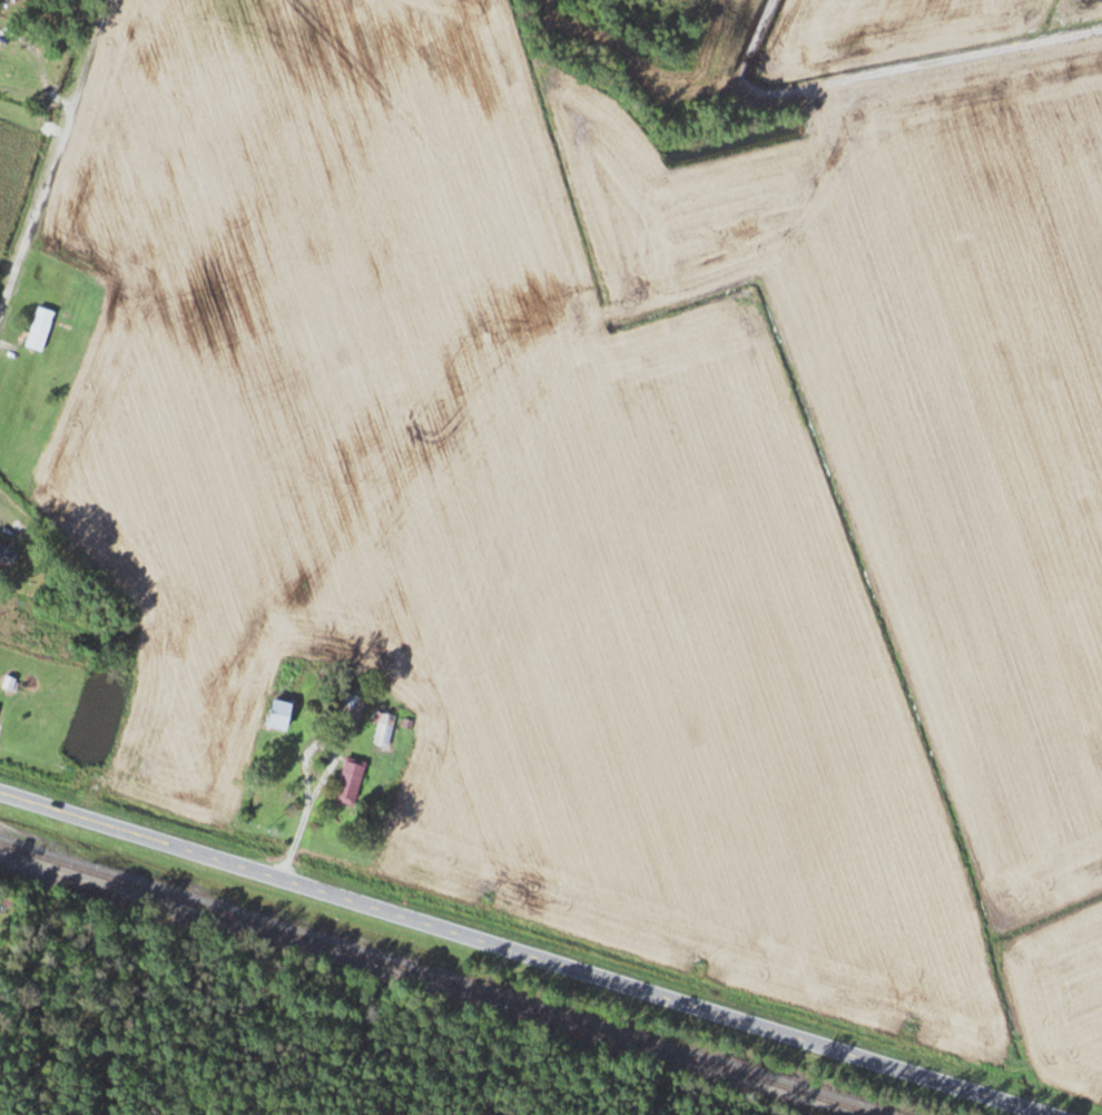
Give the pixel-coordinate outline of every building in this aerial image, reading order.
[(26,346),(42,351),(55,312),(39,307),(26,346)] [(12,568),(20,552),(0,543),(0,563),(12,568)] [(2,592),(0,600),(0,635),(11,594),(2,592)] [(269,728),(287,731),(297,670),(279,666),(269,728)] [(336,721),(357,729),(368,701),(347,693),(336,721)] [(374,742),(389,746),(397,717),(383,713),(374,742)] [(368,764),(348,757),(334,800),(354,807),(368,764)]
